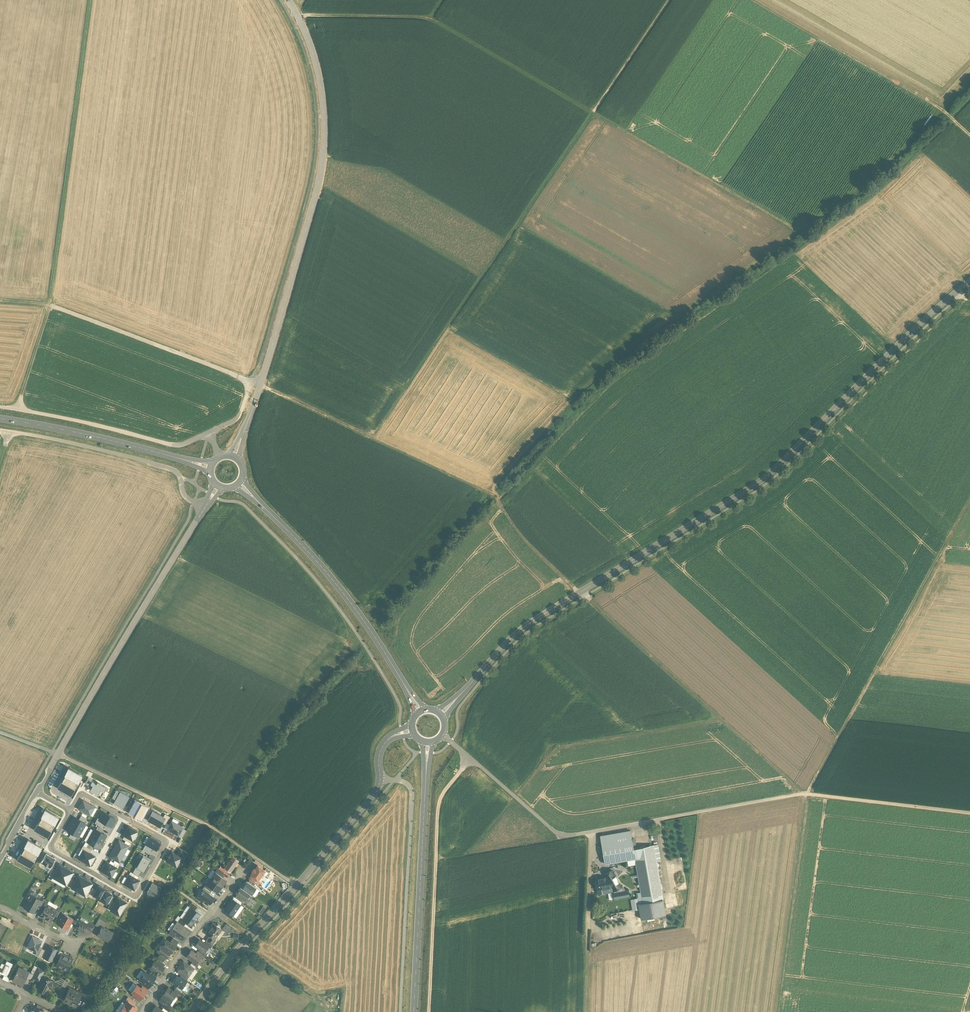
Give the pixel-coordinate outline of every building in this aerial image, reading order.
[(82,775),(68,768),(65,774),(62,781),(61,781),(57,787),(64,791),(71,795),(76,785),(75,784),(77,780),(78,781),(82,775)] [(98,794),(102,796),(107,787),(97,782),(96,784),(92,782),(91,784),(93,785),(92,787),(90,790),(98,794)] [(114,803),(123,808),(129,797),(120,792),(116,800),(114,803)] [(83,800),(78,808),(90,815),(92,816),(97,808),(94,807),(95,807),(83,800)] [(129,811),(135,815),(141,803),(136,800),(132,805),(129,811)] [(148,807),(141,803),(135,815),(142,818),(145,812),(148,807)] [(58,816),(45,809),(41,816),(42,816),(38,823),(38,822),(34,829),(41,833),(47,836),(52,826),(51,826),(53,822),(54,823),(58,816)] [(149,816),(147,820),(160,827),(162,823),(166,817),(163,816),(152,810),(152,811),(149,816)] [(105,823),(111,827),(116,819),(104,812),(99,820),(105,823)] [(74,816),(70,823),(82,830),(86,824),(84,822),(79,819),(74,816)] [(105,823),(99,820),(98,819),(95,823),(103,827),(105,823)] [(167,828),(179,835),(182,828),(183,827),(172,821),(167,828)] [(79,837),(82,830),(70,823),(66,830),(71,833),(77,836),(79,837)] [(137,831),(128,826),(124,834),(124,835),(132,839),(137,831)] [(103,842),(107,835),(102,832),(96,829),(94,828),(91,835),(103,842)] [(186,830),(182,828),(179,835),(178,836),(182,838),(186,830)] [(630,830),(601,835),(606,864),(627,860),(635,858),(636,864),(641,892),(642,897),(637,898),(639,908),(641,919),(666,914),(656,861),(654,845),(634,848),(633,844),(632,838),(630,830)] [(99,849),(103,842),(91,835),(87,842),(88,843),(94,846),(99,849)] [(160,844),(149,838),(146,844),(154,848),(156,850),(160,844)] [(35,843),(28,839),(25,845),(25,846),(21,853),(21,852),(17,859),(30,866),(34,860),(32,859),(34,856),(35,856),(41,847),(35,843)] [(114,848),(124,854),(129,845),(124,843),(119,840),(114,848)] [(150,854),(154,848),(146,844),(142,850),(150,854)] [(83,850),(89,853),(91,849),(86,847),(83,845),(81,849),(83,850)] [(115,859),(119,862),(124,854),(114,848),(109,856),(115,859)] [(180,848),(176,855),(181,857),(184,859),(187,853),(180,848)] [(90,865),(95,856),(89,853),(83,850),(81,849),(78,854),(80,856),(79,858),(90,865)] [(167,861),(176,866),(181,857),(176,855),(172,852),(170,855),(168,857),(169,858),(167,861)] [(55,859),(46,854),(41,862),(50,867),(52,865),(55,859)] [(151,859),(143,854),(135,867),(141,871),(144,872),(151,859)] [(224,867),(228,870),(230,871),(238,860),(238,859),(232,855),(224,867)] [(106,862),(101,871),(111,877),(117,867),(109,863),(106,862)] [(66,868),(59,864),(56,870),(52,876),(59,880),(66,868)] [(224,867),(221,864),(218,868),(224,872),(226,873),(228,870),(224,867)] [(257,865),(255,868),(253,868),(252,870),(253,872),(250,875),(251,875),(257,880),(264,870),(257,865)] [(141,871),(135,867),(132,873),(138,876),(141,871)] [(218,868),(217,867),(214,872),(215,873),(216,872),(221,875),(224,872),(218,868)] [(73,872),(66,868),(59,880),(66,884),(70,878),(73,872)] [(621,886),(612,870),(604,874),(606,876),(595,878),(598,894),(608,892),(612,891),(614,890),(621,886)] [(221,875),(216,872),(215,873),(211,878),(221,886),(226,879),(221,875)] [(139,880),(137,879),(129,874),(123,884),(133,890),(139,880)] [(85,878),(78,875),(75,881),(71,887),(78,891),(85,878)] [(92,882),(85,878),(78,891),(85,895),(89,888),(92,882)] [(221,886),(211,878),(207,884),(212,888),(217,892),(221,886)] [(242,887),(241,887),(250,894),(251,895),(256,888),(253,885),(248,881),(246,881),(242,887)] [(156,897),(161,888),(152,883),(147,892),(148,892),(147,894),(151,896),(152,894),(156,897)] [(93,894),(99,898),(104,889),(105,888),(98,885),(96,889),(93,894)] [(614,890),(612,891),(614,898),(628,896),(627,890),(629,890),(628,888),(625,889),(622,885),(621,886),(614,890)] [(242,887),(240,886),(235,893),(237,894),(242,898),(245,900),(250,894),(241,887),(242,887)] [(106,903),(107,902),(111,895),(112,893),(104,889),(99,898),(99,899),(106,903)] [(208,893),(203,889),(202,891),(201,891),(201,892),(200,894),(199,895),(204,899),(209,902),(214,897),(208,893)] [(204,899),(199,895),(200,894),(199,893),(196,898),(202,902),(204,899)] [(31,895),(31,894),(29,899),(28,899),(24,907),(29,910),(36,897),(31,895)] [(40,900),(36,897),(29,910),(34,913),(38,904),(41,900),(40,900)] [(126,902),(118,897),(115,901),(111,908),(120,912),(126,902)] [(232,898),(224,909),(232,915),(236,917),(243,906),(239,903),(233,899),(232,898)] [(637,898),(631,899),(632,910),(639,908),(637,898)] [(197,906),(191,902),(188,906),(190,907),(191,907),(195,910),(197,906)] [(44,909),(40,916),(45,918),(51,907),(47,904),(44,909)] [(56,910),(51,907),(45,918),(50,921),(54,914),(56,910)] [(195,910),(191,907),(190,907),(187,913),(196,920),(200,914),(195,910)] [(73,919),(62,913),(57,923),(67,928),(73,919)] [(196,920),(187,913),(183,918),(182,919),(186,922),(192,925),(196,920)] [(183,918),(180,917),(177,921),(185,926),(184,925),(186,922),(182,919),(183,918)] [(107,923),(99,918),(95,925),(101,928),(102,926),(104,927),(107,923)] [(87,924),(80,920),(75,928),(83,932),(86,928),(88,924),(87,924)] [(95,925),(88,922),(87,924),(88,924),(86,928),(92,931),(95,925)] [(213,923),(206,933),(210,935),(215,939),(221,929),(219,928),(220,928),(220,926),(218,924),(216,925),(216,926),(213,923)] [(183,929),(176,924),(170,931),(175,935),(182,940),(187,932),(183,929)] [(104,927),(102,926),(101,928),(97,935),(108,941),(113,932),(104,927)] [(215,939),(210,935),(206,941),(212,945),(215,939)] [(42,941),(32,936),(27,947),(37,952),(40,946),(42,941)] [(178,941),(173,937),(170,942),(175,946),(178,941)] [(166,939),(162,945),(161,944),(157,950),(161,953),(165,957),(166,957),(170,952),(171,952),(175,946),(170,942),(166,939)] [(204,943),(199,939),(195,945),(199,949),(204,952),(204,951),(208,946),(204,943)] [(57,949),(49,946),(47,951),(44,957),(51,961),(57,949)] [(47,951),(42,948),(38,955),(38,957),(43,959),(44,957),(47,951)] [(196,953),(191,950),(187,956),(193,961),(196,963),(196,962),(200,957),(196,953)] [(62,953),(59,958),(56,964),(57,964),(62,967),(62,969),(66,971),(69,965),(73,958),(62,953)] [(165,957),(161,953),(157,958),(160,960),(162,962),(165,957)] [(158,963),(155,960),(153,964),(154,965),(151,969),(159,974),(163,969),(161,969),(163,966),(158,963)] [(2,962),(0,965),(0,974),(1,973),(4,975),(7,976),(13,964),(7,961),(5,964),(2,962)] [(194,969),(183,961),(178,969),(186,975),(188,977),(194,969)] [(29,972),(19,967),(13,979),(23,984),(29,972)] [(45,970),(37,967),(34,973),(42,976),(45,970)] [(150,976),(144,972),(139,979),(143,982),(149,986),(150,986),(154,980),(154,979),(150,976)] [(55,982),(44,976),(37,989),(46,993),(49,987),(52,989),(55,982)] [(186,983),(179,978),(179,977),(177,976),(172,982),(182,988),(186,983)] [(141,988),(136,985),(131,992),(133,993),(140,998),(141,998),(146,992),(145,991),(141,988)] [(75,990),(69,987),(63,1000),(69,1003),(75,990)] [(168,987),(164,994),(172,1000),(176,994),(177,993),(173,991),(168,987)] [(182,992),(175,988),(173,991),(177,993),(176,994),(179,997),(182,992)] [(82,994),(75,990),(69,1003),(76,1006),(82,994)] [(172,1000),(164,994),(159,1000),(164,1004),(167,1006),(172,1000)] [(135,1002),(128,997),(126,1000),(127,1001),(133,1005),(135,1002)] [(127,1001),(124,1005),(125,1006),(123,1009),(128,1011),(133,1011),(137,1008),(133,1005),(127,1001)]
